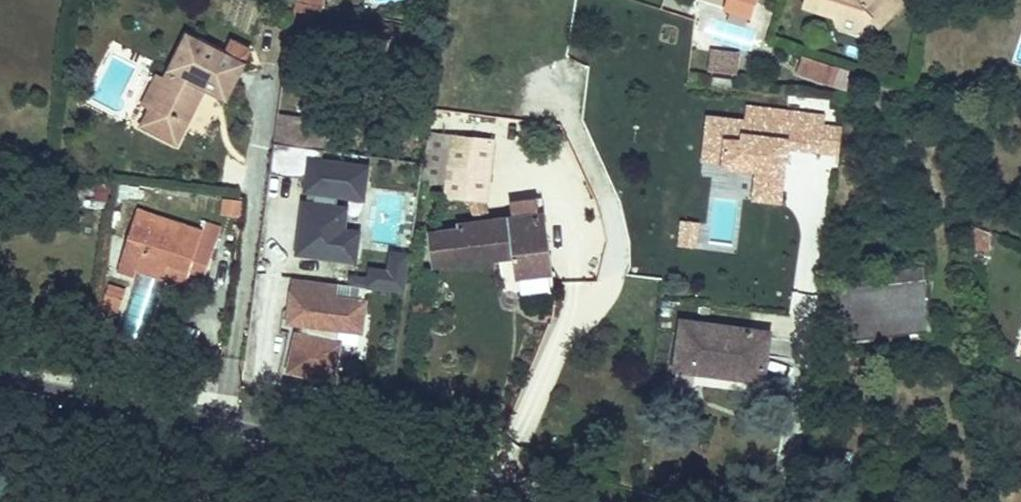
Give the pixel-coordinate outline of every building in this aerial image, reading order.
[(722,9),(749,18),(755,0),(725,0),(722,9)] [(801,7),(835,19),(840,30),(858,34),(864,26),(875,27),(878,30),(903,8),(902,0),(804,0),(801,7)] [(220,58),(187,40),(165,81),(149,111),(141,124),(173,141),(198,95),(191,91),(196,83),(221,97),(237,68),(243,57),(226,47),(220,58)] [(737,75),(739,53),(711,50),(709,73),(737,75)] [(845,89),(846,71),(803,58),(798,72),(845,89)] [(149,111),(165,81),(157,76),(140,106),(149,111)] [(745,120),(706,116),(702,162),(721,164),(720,168),(753,171),(751,202),(782,204),(787,151),(838,155),(841,126),(824,125),(825,114),(746,107),(745,120)] [(319,146),(323,119),(310,117),(298,118),(286,113),(274,111),(270,139),(319,146)] [(493,143),(431,134),(422,196),(465,201),(480,203),(485,204),(493,143)] [(357,194),(362,165),(317,158),(319,146),(270,139),(265,169),(303,175),(301,186),(310,188),(308,201),(299,200),(292,249),(348,257),(352,230),(337,228),(340,206),(331,205),(333,191),(357,194)] [(241,201),(222,199),(221,212),(240,213),(241,201)] [(473,225),(456,227),(457,234),(428,236),(431,268),(513,260),(514,274),(545,271),(540,219),(538,199),(513,201),(515,221),(484,224),(473,225)] [(480,203),(465,201),(473,225),(484,224),(480,203)] [(183,225),(139,210),(121,265),(118,273),(131,278),(134,270),(147,274),(153,257),(171,264),(169,270),(167,277),(181,281),(183,274),(200,279),(218,228),(205,225),(203,231),(183,225)] [(698,224),(679,222),(676,246),(696,248),(698,224)] [(404,295),(410,254),(391,251),(388,270),(370,267),(369,276),(354,274),(352,285),(368,287),(367,290),(404,295)] [(169,270),(171,264),(153,257),(147,274),(165,281),(167,277),(169,270)] [(839,290),(917,278),(915,264),(837,276),(839,290)] [(354,329),(358,299),(327,295),(329,280),(287,274),(281,318),(295,320),(293,330),(289,330),(284,367),(327,374),(333,336),(329,336),(331,326),(354,329)] [(517,288),(552,287),(551,278),(517,278),(517,288)] [(926,332),(917,278),(839,290),(847,344),(926,332)] [(123,292),(109,287),(102,307),(116,312),(123,292)] [(757,340),(683,328),(676,369),(750,380),(757,340)] [(926,332),(847,344),(848,356),(927,344),(926,332)]
